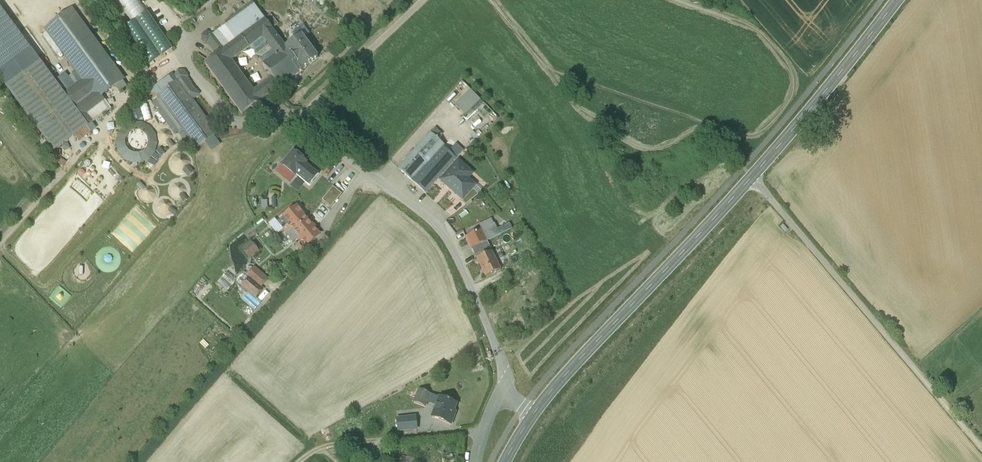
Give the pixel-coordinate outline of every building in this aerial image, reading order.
[(139,0),(117,0),(131,21),(146,12),(139,0)] [(212,36),(222,51),(223,50),(265,19),(254,5),(214,35),(212,36)] [(79,8),(54,27),(93,77),(72,93),(46,60),(8,89),(55,150),(93,120),(81,104),(97,92),(102,98),(131,76),(79,8)] [(0,10),(0,70),(29,49),(0,10)] [(271,15),(265,19),(272,29),(278,25),(271,15)] [(265,19),(223,50),(231,61),(249,48),(273,78),(279,87),(302,70),(286,48),(272,29),(265,19)] [(292,35),(296,40),(302,36),(304,39),(310,34),(303,26),(292,35)] [(214,52),(217,55),(222,51),(212,36),(214,35),(207,32),(202,36),(202,42),(206,45),(210,46),(214,52)] [(296,40),(286,48),(302,70),(318,58),(304,39),(302,36),(296,40)] [(242,115),(260,101),(254,92),(231,61),(223,50),(222,51),(217,55),(205,64),(242,115)] [(265,84),(272,93),(279,87),(273,78),(265,84)] [(475,106),(478,109),(484,103),(462,81),(446,97),(464,116),(475,106)] [(178,83),(159,97),(197,148),(216,134),(178,83)] [(265,84),(254,92),(260,101),(272,93),(265,84)] [(160,142),(163,144),(167,144),(170,142),(172,139),(173,136),(172,132),(170,129),(166,128),(163,128),(160,130),(157,132),(156,136),(157,140),(160,142)] [(434,129),(430,133),(440,142),(443,138),(434,129)] [(434,157),(444,146),(440,142),(430,133),(397,168),(412,181),(434,157)] [(437,161),(446,169),(463,151),(454,143),(448,149),(437,161)] [(434,157),(437,161),(448,149),(444,146),(434,157)] [(281,165),(295,177),(296,175),(306,164),(307,162),(293,150),(281,165)] [(177,172),(181,173),(185,172),(189,169),(190,165),(190,161),(188,157),(184,154),(180,153),(176,155),(172,158),(171,162),(171,166),(173,170),(177,172)] [(424,193),(446,169),(437,161),(434,157),(412,181),(424,193)] [(458,159),(439,180),(461,200),(462,201),(473,190),(477,185),(469,179),(474,174),(458,159)] [(306,164),(296,175),(310,186),(319,175),(306,164)] [(290,187),(297,192),(303,184),(297,179),(290,187)] [(171,193),(174,196),(178,197),(182,196),(184,194),(185,190),(185,186),(182,183),(178,182),(174,183),(171,186),(170,190),(171,193)] [(142,199),(145,201),(149,201),(153,199),(155,195),(155,191),(153,188),(149,186),(145,186),(142,188),(140,191),(140,195),(142,199)] [(330,207),(341,193),(332,186),(321,200),(330,207)] [(465,206),(479,195),(473,190),(462,201),(461,200),(460,201),(465,206)] [(165,214),(169,213),(172,210),(173,207),(172,203),(169,200),(166,198),(162,199),(159,202),(157,206),(158,210),(161,213),(165,214)] [(303,215),(293,203),(280,214),(281,215),(276,220),(283,229),(289,225),(292,227),(298,222),(297,220),(303,215)] [(312,225),(303,215),(297,220),(298,222),(292,227),(289,225),(283,229),(286,233),(292,229),(299,236),(312,225)] [(503,221),(495,225),(500,235),(508,231),(503,221)] [(271,235),(260,222),(254,227),(259,233),(261,232),(267,239),(271,235)] [(494,224),(481,230),(487,241),(500,235),(495,225),(494,224)] [(319,234),(312,225),(299,236),(292,229),(286,233),(293,242),(298,239),(300,241),(297,243),(298,245),(298,246),(301,250),(304,250),(307,247),(307,245),(312,241),(313,240),(313,238),(319,234)] [(481,230),(466,237),(472,249),(487,241),(481,230)] [(256,241),(244,250),(249,256),(261,246),(256,241)] [(474,254),(489,247),(487,241),(472,249),(474,254)] [(477,259),(492,252),(489,247),(474,254),(477,259)] [(477,259),(486,278),(501,270),(492,252),(477,259)] [(508,264),(511,270),(517,267),(514,261),(508,264)] [(253,297),(269,280),(254,266),(239,284),(253,297)] [(67,268),(68,288),(86,287),(85,267),(67,268)] [(226,290),(234,281),(226,273),(217,282),(226,290)] [(243,300),(254,308),(259,301),(248,293),(243,300)] [(414,403),(425,407),(430,394),(419,390),(414,403)] [(456,404),(437,397),(433,406),(436,407),(432,418),(451,425),(454,417),(452,416),(456,404)] [(399,431),(416,430),(415,418),(397,420),(399,431)] [(436,447),(441,451),(446,445),(440,441),(436,447)] [(417,449),(397,451),(398,461),(418,461),(417,449)]
